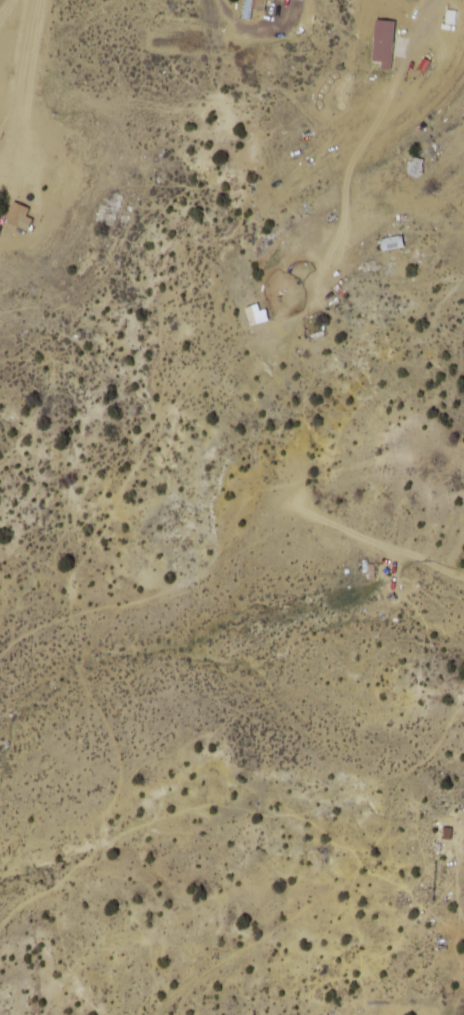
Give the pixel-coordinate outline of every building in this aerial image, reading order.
[(246,11),(266,11),(266,0),(246,0),(246,11)] [(381,62),(381,70),(393,70),(393,21),(374,21),(374,62),(381,62)] [(29,208),(13,202),(5,222),(28,232),(33,218),(26,215),(29,208)]
